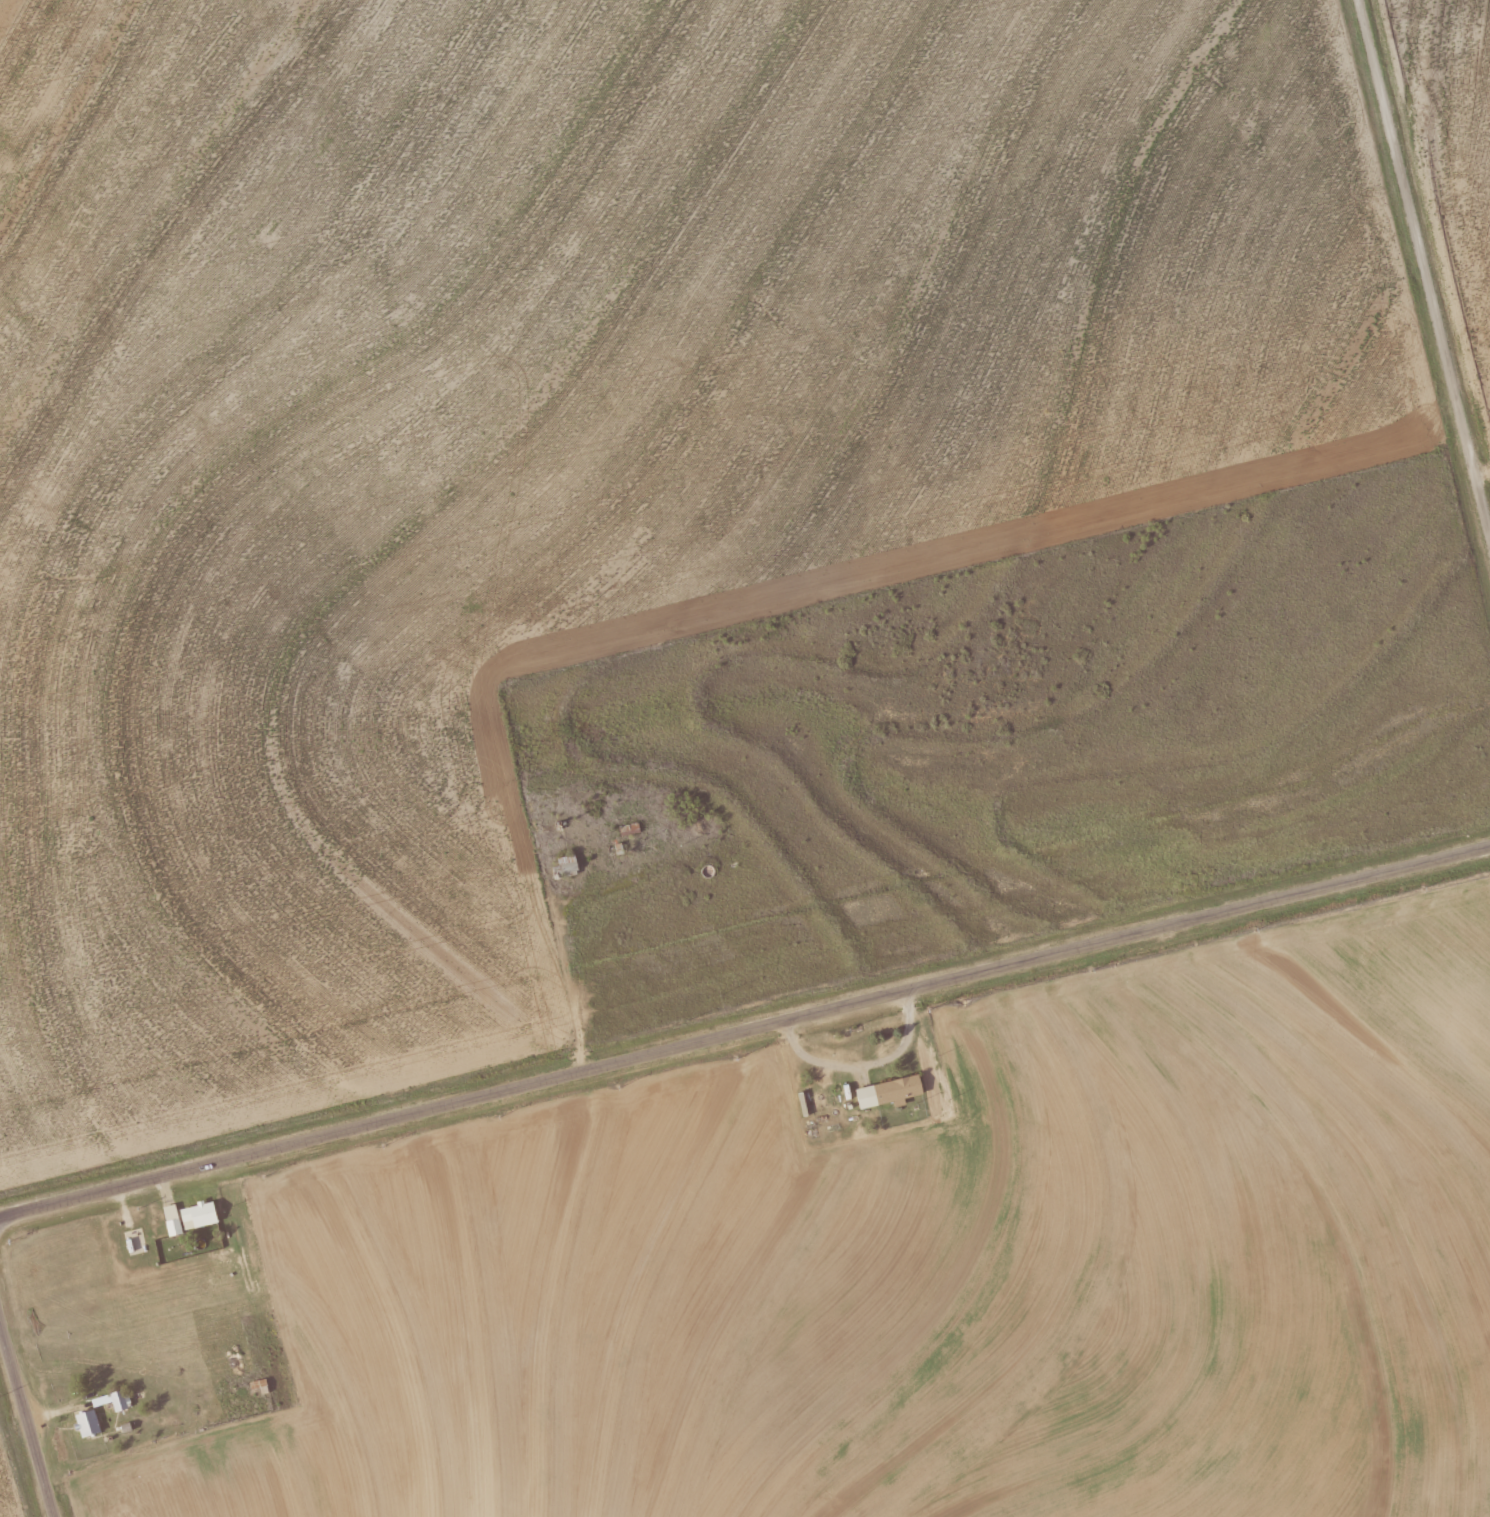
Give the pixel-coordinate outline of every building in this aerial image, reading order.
[(163,1206),(169,1236),(183,1233),(183,1229),(216,1223),(212,1202),(177,1208),(177,1204),(163,1206)] [(99,1433),(96,1411),(75,1413),(78,1436),(99,1433)]
